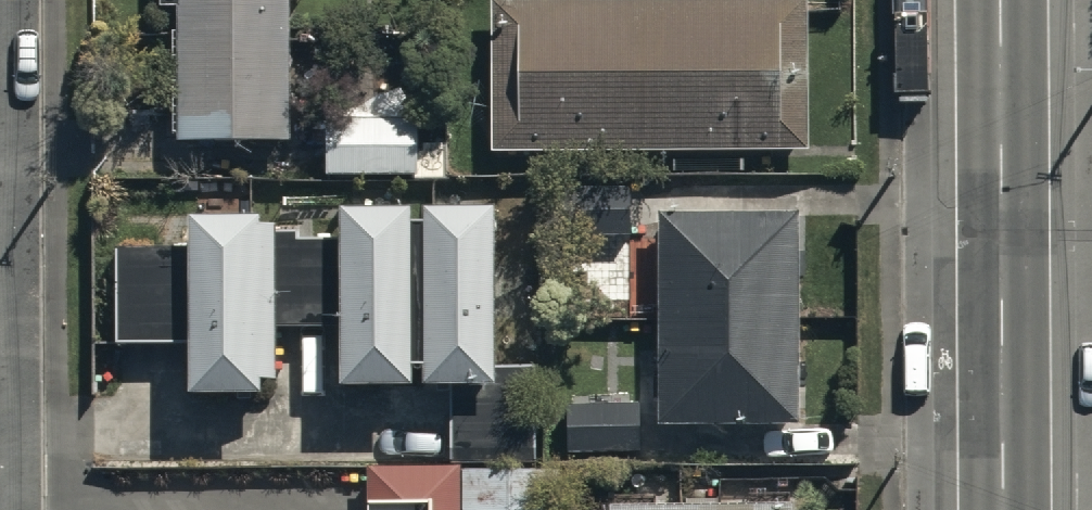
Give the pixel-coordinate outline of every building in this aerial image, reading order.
[(172,139),(285,141),(287,0),(175,0),(172,139)] [(492,147),(805,151),(807,0),(493,0),(492,147)] [(323,117),(324,172),(416,171),(416,179),(443,178),(443,142),(419,142),(419,116),(323,117)] [(627,183),(556,183),(556,233),(627,233),(627,183)] [(298,231),(298,227),(271,226),(271,210),(186,210),(186,247),(116,247),(116,338),(183,338),(183,387),(256,387),(256,373),(274,373),(274,328),(274,322),(338,322),(338,378),(409,378),(409,359),(420,359),(420,378),(450,378),(450,459),(537,459),(537,364),(489,364),(489,199),(422,199),(422,212),(409,212),(409,203),(335,203),(335,231),(298,231)] [(800,207),(653,207),(654,421),(794,420),(794,379),(802,379),(802,357),(800,357),(800,207)] [(642,400),(566,400),(566,449),(642,449),(642,400)] [(361,462),(362,509),(457,509),(456,461),(361,462)] [(458,465),(460,509),(561,509),(560,462),(458,465)] [(606,494),(606,509),(791,509),(791,492),(606,494)]
